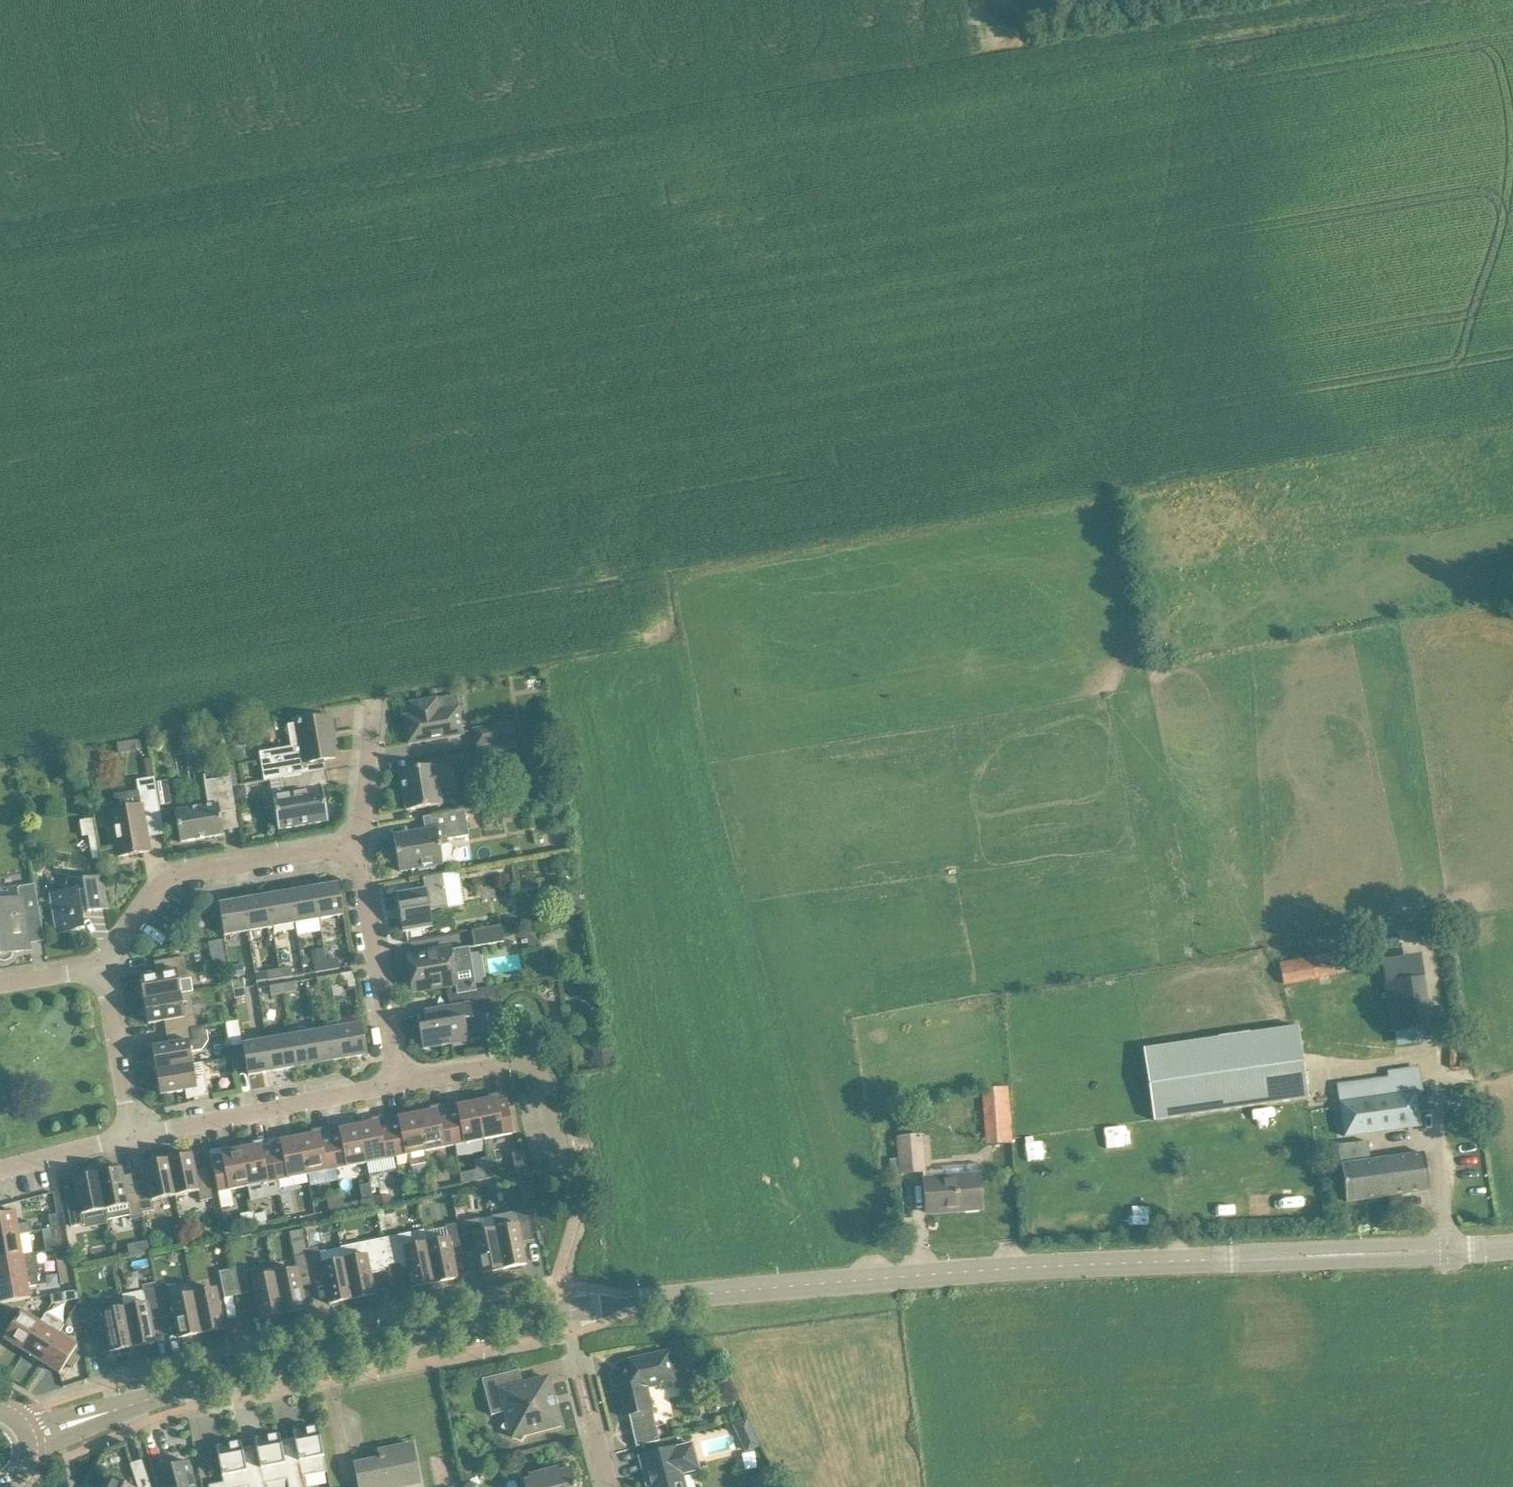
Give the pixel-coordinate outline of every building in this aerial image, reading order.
[(412,703),(414,715),(403,717),(408,744),(463,735),(460,717),(447,719),(443,698),(412,703)] [(280,778),(308,774),(308,773),(302,774),(300,764),(336,758),(334,745),(336,744),(331,716),(297,722),(297,723),(287,725),(291,747),(275,750),(280,778)] [(472,729),(475,748),(516,741),(513,722),(472,729)] [(516,741),(475,748),(478,765),(519,758),(516,741)] [(435,765),(400,771),(406,810),(442,804),(439,789),(455,786),(451,766),(436,769),(435,765)] [(310,790),(308,774),(280,778),(283,794),(272,796),(278,830),(328,821),(322,788),(310,790)] [(113,828),(109,828),(112,841),(115,840),(118,857),(150,851),(144,820),(161,817),(154,777),(136,780),(141,805),(110,810),(113,828)] [(208,806),(175,811),(180,842),(224,835),(220,813),(236,810),(230,777),(204,781),(208,806)] [(244,786),(234,788),(236,798),(242,797),(245,793),(244,786)] [(431,829),(416,832),(394,835),(400,872),(419,869),(419,871),(444,867),(440,846),(449,845),(448,840),(469,836),(464,810),(429,816),(431,829)] [(93,859),(99,858),(95,831),(89,832),(93,859)] [(425,888),(396,893),(403,932),(433,927),(430,911),(448,908),(443,875),(423,878),(425,888)] [(85,930),(83,923),(81,911),(87,910),(88,912),(108,909),(102,876),(82,879),(67,876),(64,892),(49,894),(56,934),(85,930)] [(41,923),(35,884),(19,887),(20,898),(0,901),(0,961),(4,962),(8,961),(11,959),(13,955),(13,953),(30,950),(28,938),(43,935),(41,923)] [(320,919),(343,915),(338,884),(314,888),(320,919)] [(290,892),(296,923),(320,919),(314,888),(290,892)] [(296,923),(290,892),(266,896),(272,927),(296,923)] [(266,896),(243,900),(248,931),(272,927),(266,896)] [(243,900),(219,904),(224,935),(248,931),(243,900)] [(203,916),(192,918),(194,929),(204,927),(203,916)] [(472,931),(474,947),(504,942),(501,926),(472,931)] [(210,955),(224,953),(222,941),(208,943),(210,955)] [(455,984),(457,994),(474,991),(466,947),(451,950),(450,949),(407,956),(413,991),(455,984)] [(1351,949),(1278,963),(1283,985),(1355,971),(1351,949)] [(143,996),(144,1000),(181,994),(179,980),(188,979),(185,956),(154,961),(154,962),(159,961),(161,973),(140,976),(141,981),(135,990),(143,996)] [(338,960),(326,962),(328,971),(340,969),(338,960)] [(314,964),(316,973),(328,971),(326,962),(314,964)] [(280,979),(292,977),(291,968),(279,970),(280,979)] [(279,970),(267,972),(269,981),(280,979),(279,970)] [(342,983),(341,974),(329,976),(330,985),(342,983)] [(318,987),(330,985),(329,976),(317,979),(318,987)] [(1425,976),(1383,982),(1390,1032),(1432,1026),(1425,976)] [(233,990),(245,988),(244,979),(232,981),(233,990)] [(282,985),(283,993),(295,991),(293,982),(282,985)] [(282,985),(270,987),(271,995),(283,993),(282,985)] [(247,996),(245,988),(233,990),(235,998),(247,996)] [(485,1037),(480,1010),(499,1007),(495,988),(474,991),(457,994),(448,996),(450,1008),(424,1012),(427,1025),(419,1027),(423,1049),(454,1044),(454,1046),(464,1044),(463,1042),(486,1038),(486,1037),(485,1037)] [(166,1033),(197,1028),(191,992),(181,994),(144,1000),(145,1005),(139,1013),(147,1019),(148,1024),(170,1020),(172,1031),(166,1032),(166,1033)] [(343,1059),(367,1055),(362,1024),(338,1028),(343,1059)] [(155,1066),(156,1071),(193,1065),(191,1052),(203,1050),(208,1041),(206,1026),(197,1028),(166,1033),(172,1032),(174,1044),(152,1047),(153,1052),(147,1061),(155,1066)] [(1143,1048),(1154,1120),(1308,1098),(1298,1026),(1143,1048)] [(319,1063),(343,1059),(338,1028),(314,1032),(319,1063)] [(295,1067),(319,1063),(314,1032),(290,1036),(295,1067)] [(272,1071),(295,1067),(290,1036),(266,1040),(272,1071)] [(248,1075),(272,1071),(266,1040),(242,1044),(246,1068),(248,1075)] [(234,1070),(246,1068),(242,1044),(230,1046),(234,1070)] [(594,1056),(590,1057),(592,1071),(613,1068),(611,1053),(594,1056)] [(195,1078),(193,1065),(156,1071),(157,1075),(151,1084),(159,1090),(160,1095),(185,1090),(187,1099),(207,1095),(204,1077),(195,1078)] [(1418,1112),(1433,1110),(1430,1091),(1422,1092),(1420,1074),(1338,1085),(1340,1102),(1345,1137),(1420,1126),(1418,1112)] [(987,1144),(1011,1142),(1006,1086),(983,1088),(987,1144)] [(494,1099),(476,1102),(484,1140),(514,1134),(505,1092),(493,1094),(494,1099)] [(446,1104),(454,1145),(484,1140),(476,1102),(458,1106),(457,1101),(446,1104)] [(417,1114),(425,1151),(454,1145),(446,1104),(434,1106),(435,1110),(417,1114)] [(1265,1110),(1243,1111),(1244,1129),(1265,1128),(1265,1110)] [(387,1115),(395,1157),(408,1154),(411,1167),(427,1164),(425,1151),(417,1114),(399,1117),(399,1113),(387,1115)] [(376,1122),(358,1126),(366,1163),(395,1157),(387,1115),(376,1118),(376,1122)] [(340,1125),(328,1127),(337,1169),(366,1163),(358,1126),(341,1129),(340,1125)] [(300,1137),(307,1175),(337,1169),(328,1127),(317,1129),(317,1134),(300,1137)] [(902,1173),(923,1172),(920,1135),(899,1137),(902,1173)] [(281,1137),(269,1139),(278,1180),(307,1175),(300,1137),(282,1141),(281,1137)] [(241,1149),(248,1186),(278,1180),(269,1139),(258,1141),(259,1145),(241,1149)] [(1338,1145),(1346,1202),(1429,1191),(1424,1153),(1370,1160),(1368,1141),(1338,1145)] [(222,1148),(210,1151),(218,1192),(248,1186),(241,1149),(223,1152),(222,1148)] [(516,1150),(518,1170),(528,1169),(526,1149),(516,1150)] [(213,1199),(212,1193),(207,1168),(206,1168),(207,1174),(196,1176),(191,1154),(186,1155),(178,1150),(172,1158),(168,1159),(175,1196),(199,1191),(201,1201),(213,1199)] [(136,1182),(141,1208),(142,1213),(155,1210),(153,1200),(175,1196),(168,1159),(163,1160),(155,1154),(149,1163),(144,1164),(149,1185),(137,1188),(136,1182)] [(143,1218),(142,1213),(141,1208),(136,1182),(134,1174),(133,1174),(134,1178),(123,1180),(121,1168),(116,1169),(108,1164),(102,1172),(97,1173),(105,1210),(107,1221),(129,1217),(130,1220),(143,1218)] [(66,1197),(65,1197),(71,1227),(93,1223),(91,1213),(105,1210),(97,1173),(93,1174),(84,1168),(79,1177),(74,1178),(78,1199),(67,1202),(66,1197)] [(477,1171),(460,1175),(462,1184),(479,1181),(477,1171)] [(924,1179),(927,1213),(981,1208),(979,1174),(924,1179)] [(517,1200),(536,1195),(532,1175),(513,1180),(517,1200)] [(1318,1212),(1317,1192),(1296,1192),(1296,1213),(1318,1212)] [(387,1195),(373,1198),(375,1208),(389,1205),(387,1195)] [(328,1212),(343,1209),(341,1197),(326,1200),(328,1212)] [(1248,1197),(1224,1197),(1224,1214),(1248,1214),(1248,1197)] [(373,1198),(361,1200),(363,1210),(375,1208),(373,1198)] [(291,1203),(283,1204),(286,1216),(293,1215),(291,1203)] [(1153,1205),(1125,1206),(1126,1226),(1154,1225),(1153,1205)] [(495,1230),(503,1269),(526,1264),(521,1238),(533,1236),(527,1209),(514,1212),(517,1225),(495,1230)] [(397,1210),(379,1216),(384,1230),(401,1223),(397,1210)] [(33,1232),(31,1222),(17,1224),(16,1212),(0,1215),(0,1237),(33,1232)] [(253,1213),(241,1215),(243,1226),(255,1223),(253,1213)] [(266,1213),(255,1215),(257,1226),(268,1224),(266,1213)] [(49,1215),(51,1228),(59,1227),(57,1214),(49,1215)] [(481,1219),(458,1223),(463,1250),(475,1247),(480,1273),(503,1269),(495,1230),(483,1232),(481,1219)] [(448,1239),(426,1244),(434,1283),(457,1278),(452,1252),(463,1250),(458,1223),(445,1226),(448,1239)] [(62,1240),(59,1227),(51,1228),(53,1242),(62,1240)] [(426,1244),(424,1230),(382,1239),(388,1265),(398,1263),(407,1269),(411,1287),(434,1283),(426,1244)] [(23,1255),(19,1235),(33,1232),(0,1237),(0,1259),(23,1255)] [(341,1247),(344,1260),(352,1299),(375,1295),(371,1274),(389,1270),(388,1265),(382,1239),(341,1247)] [(329,1304),(352,1299),(344,1260),(322,1265),(319,1251),(307,1254),(312,1280),(324,1278),(329,1304)] [(27,1276),(38,1275),(40,1274),(37,1253),(23,1255),(0,1259),(0,1281),(27,1276)] [(297,1270),(275,1274),(283,1313),(306,1309),(301,1282),(312,1280),(307,1254),(294,1257),(297,1270)] [(56,1258),(58,1271),(67,1270),(65,1256),(56,1258)] [(255,1292),(260,1318),(283,1313),(275,1274),(273,1266),(244,1272),(248,1293),(255,1292)] [(243,1267),(231,1269),(236,1295),(248,1293),(243,1267)] [(219,1272),(224,1296),(224,1298),(236,1295),(231,1269),(219,1272)] [(69,1283),(67,1270),(58,1271),(60,1284),(69,1283)] [(27,1276),(0,1281),(0,1304),(30,1298),(29,1287),(40,1286),(38,1275),(27,1276)] [(169,1285),(156,1288),(162,1314),(173,1312),(178,1338),(201,1333),(193,1294),(172,1298),(169,1285)] [(146,1304),(124,1308),(132,1347),(155,1343),(150,1316),(162,1314),(156,1288),(143,1290),(146,1304)] [(201,1333),(224,1329),(216,1289),(193,1294),(201,1333)] [(51,1304),(65,1301),(63,1293),(50,1295),(51,1304)] [(109,1352),(132,1347),(124,1308),(123,1300),(88,1307),(92,1328),(104,1326),(109,1352)] [(22,1351),(40,1322),(21,1310),(17,1309),(13,1310),(9,1313),(2,1324),(10,1329),(3,1339),(22,1351)] [(46,1313),(40,1322),(22,1351),(41,1362),(58,1334),(64,1324),(46,1313)] [(73,1352),(77,1345),(58,1334),(41,1362),(59,1374),(66,1364),(73,1368),(80,1357),(73,1352)] [(670,1350),(635,1358),(628,1360),(614,1382),(621,1416),(629,1415),(636,1447),(660,1441),(656,1426),(647,1428),(643,1411),(652,1409),(648,1388),(677,1381),(670,1350)] [(523,1384),(519,1370),(482,1379),(491,1415),(506,1412),(507,1418),(501,1429),(511,1434),(512,1438),(560,1425),(547,1378),(523,1384)] [(746,1420),(735,1425),(739,1434),(750,1429),(746,1420)] [(282,1446),(288,1479),(287,1480),(289,1486),(306,1486),(304,1476),(327,1472),(318,1427),(293,1432),(295,1443),(282,1446)] [(287,1480),(288,1479),(282,1446),(280,1435),(255,1440),(257,1451),(243,1453),(250,1486),(266,1486),(265,1484),(287,1480)] [(208,1486),(209,1486),(250,1486),(243,1453),(241,1442),(216,1447),(223,1483),(208,1486)] [(355,1464),(360,1486),(403,1486),(420,1484),(412,1444),(391,1449),(392,1456),(384,1458),(384,1456),(380,1457),(380,1459),(355,1464)] [(675,1449),(675,1447),(639,1456),(647,1486),(650,1486),(685,1486),(680,1469),(697,1465),(692,1444),(675,1449)] [(188,1461),(161,1468),(166,1486),(161,1486),(195,1486),(188,1461)] [(529,1479),(523,1481),(524,1482),(523,1482),(520,1486),(576,1486),(571,1468),(559,1471),(558,1467),(528,1475),(529,1479)] [(109,1477),(107,1480),(106,1480),(101,1486),(130,1486),(109,1477)]
